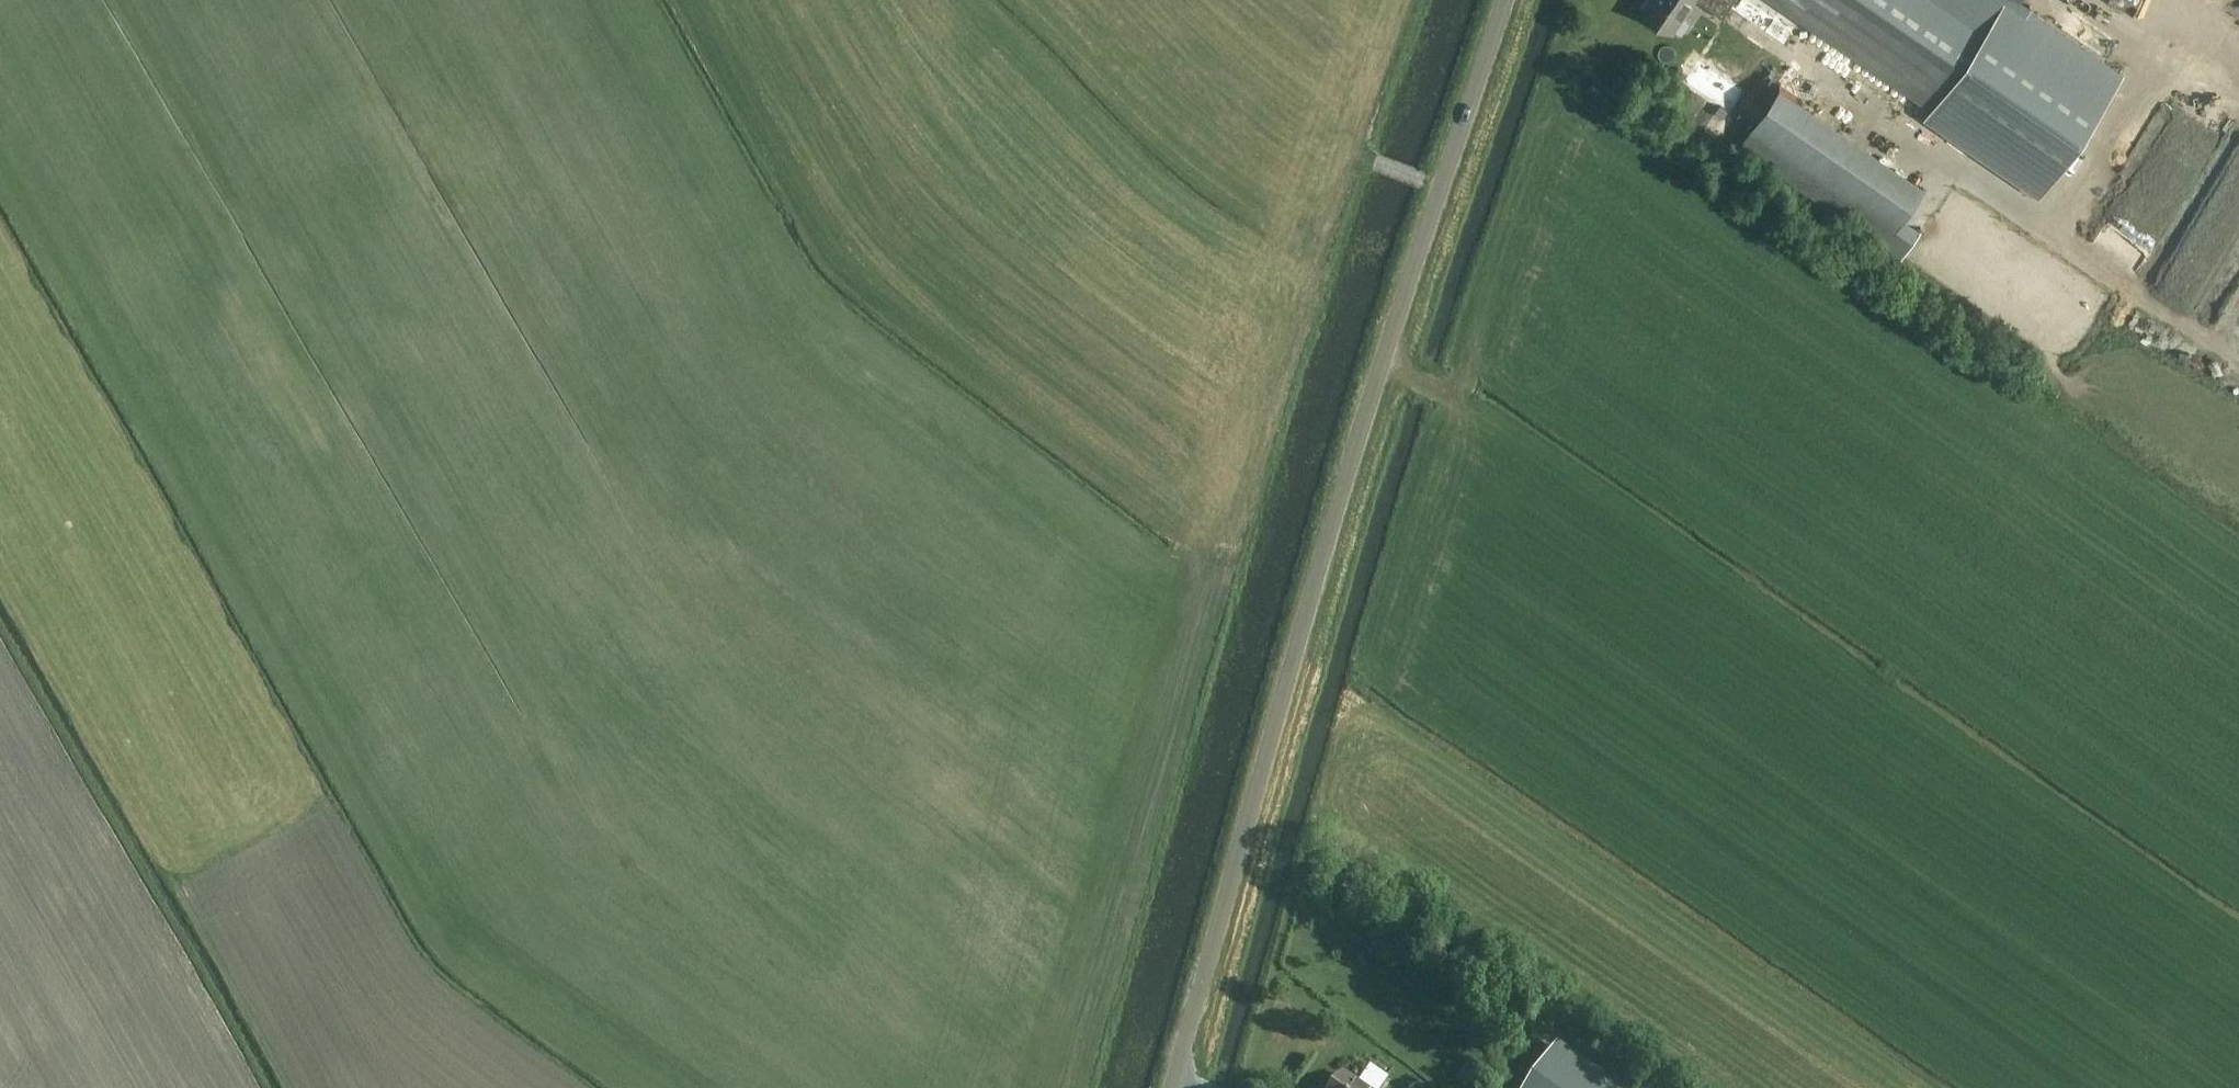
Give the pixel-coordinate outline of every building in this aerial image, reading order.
[(1642,10),(1673,32),(1694,0),(1649,0),(1642,10)] [(1723,17),(1735,0),(1698,0),(1723,17)] [(1932,109),(1928,115),(2041,192),(2121,75),(2027,11),(2030,6),(2021,0),(1772,0),(1932,109)] [(1767,21),(1816,53),(1809,64),(1853,93),(1858,85),(1875,95),(1884,82),(1773,11),(1767,21)] [(1712,60),(1700,79),(1715,89),(1727,69),(1712,60)] [(1780,85),(1739,145),(1884,245),(1925,185),(1780,85)] [(2098,238),(2143,259),(2155,232),(2111,211),(2098,238)] [(2178,253),(2161,279),(2195,301),(2212,275),(2178,253)] [(1583,1050),(1557,1087),(1640,1087),(1583,1050)] [(1363,1072),(1379,1087),(1392,1073),(1376,1058),(1363,1072)] [(1343,1074),(1333,1087),(1364,1087),(1343,1074)]
